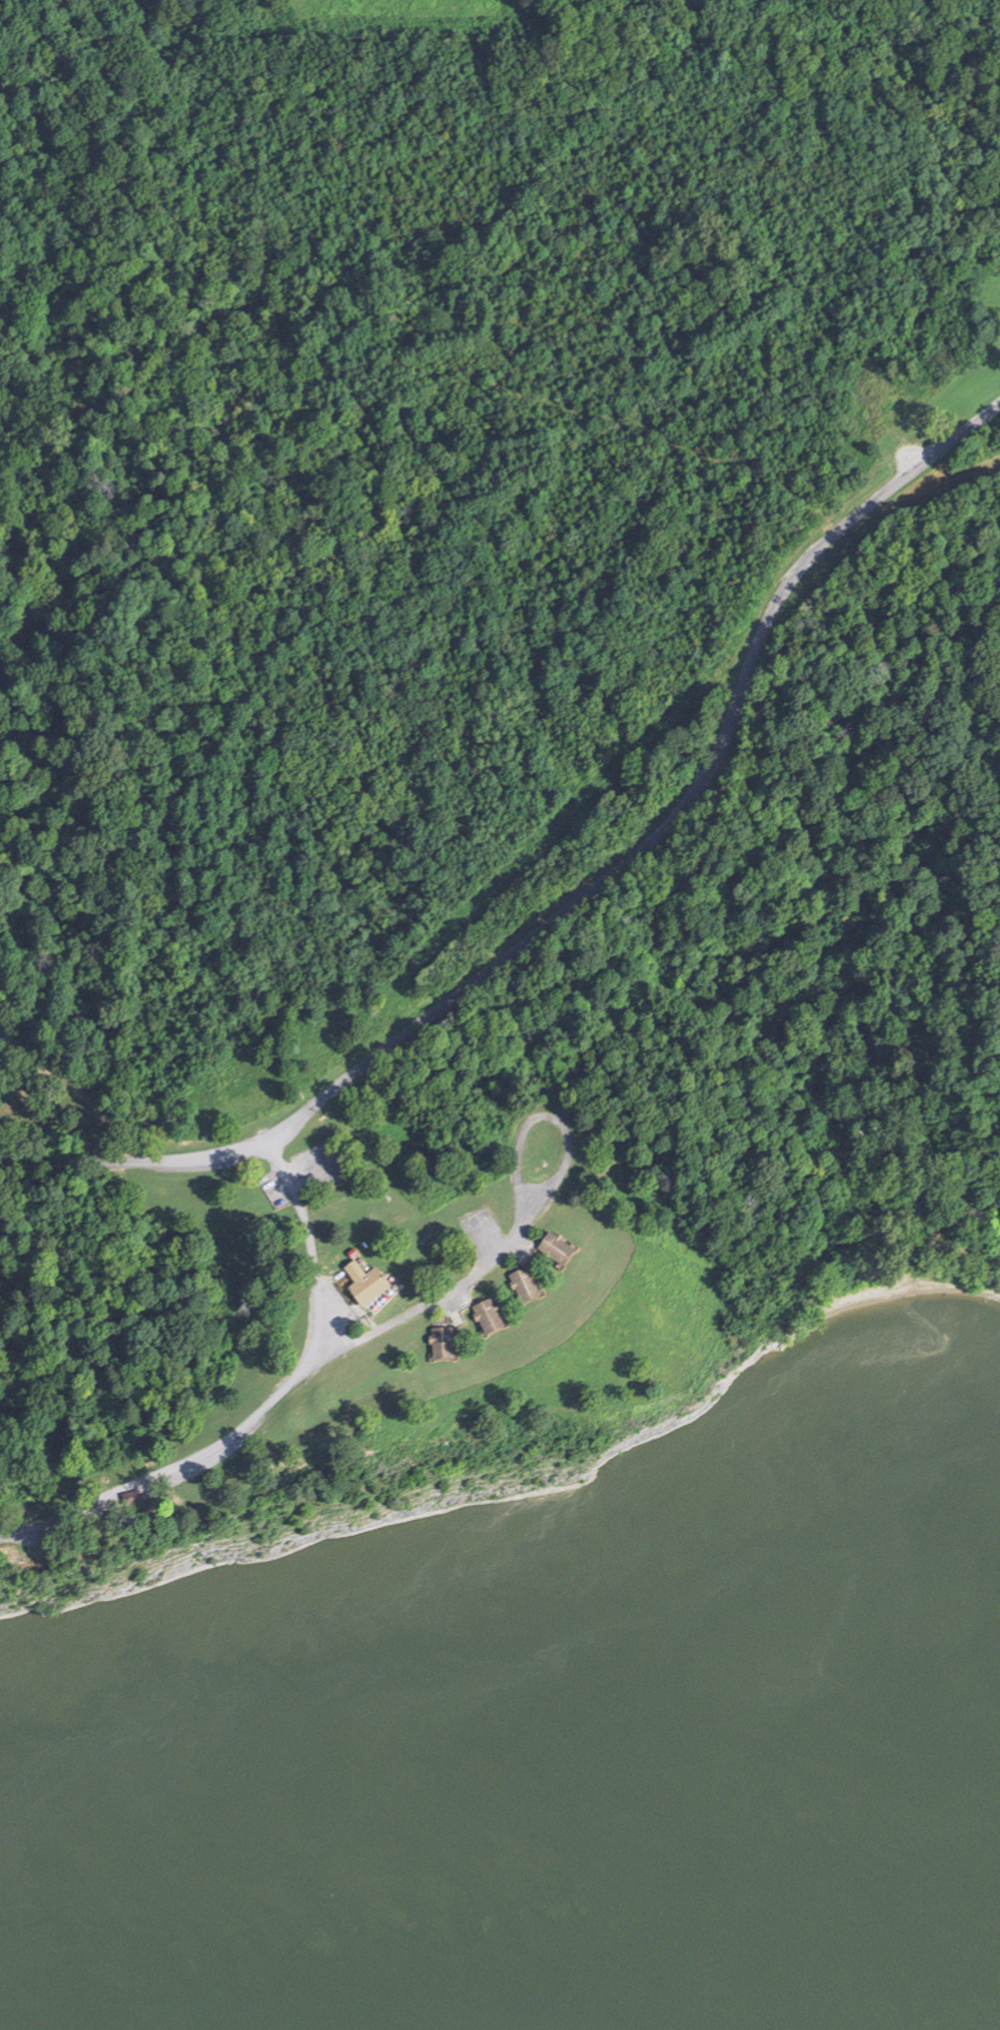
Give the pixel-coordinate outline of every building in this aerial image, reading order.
[(538,1251),(551,1233),(578,1252),(565,1271),(538,1251)] [(358,1308),(389,1284),(374,1264),(364,1272),(353,1258),(341,1268),(352,1282),(343,1289),(358,1308)] [(511,1278),(528,1270),(541,1299),(524,1307),(511,1278)] [(474,1310),(491,1300),(507,1329),(489,1339),(474,1310)] [(432,1330),(452,1329),(454,1362),(434,1363),(432,1330)]
